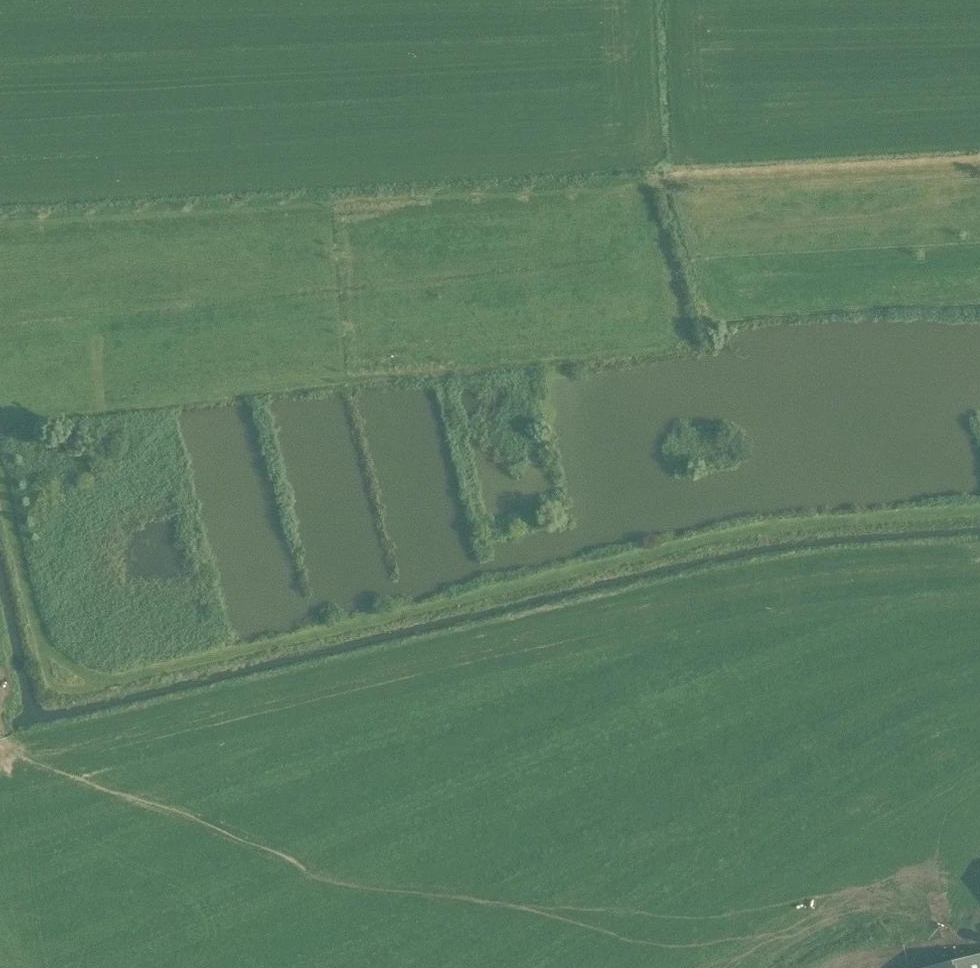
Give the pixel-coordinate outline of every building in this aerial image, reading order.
[(911,967),(979,967),(979,954),(911,967)]
